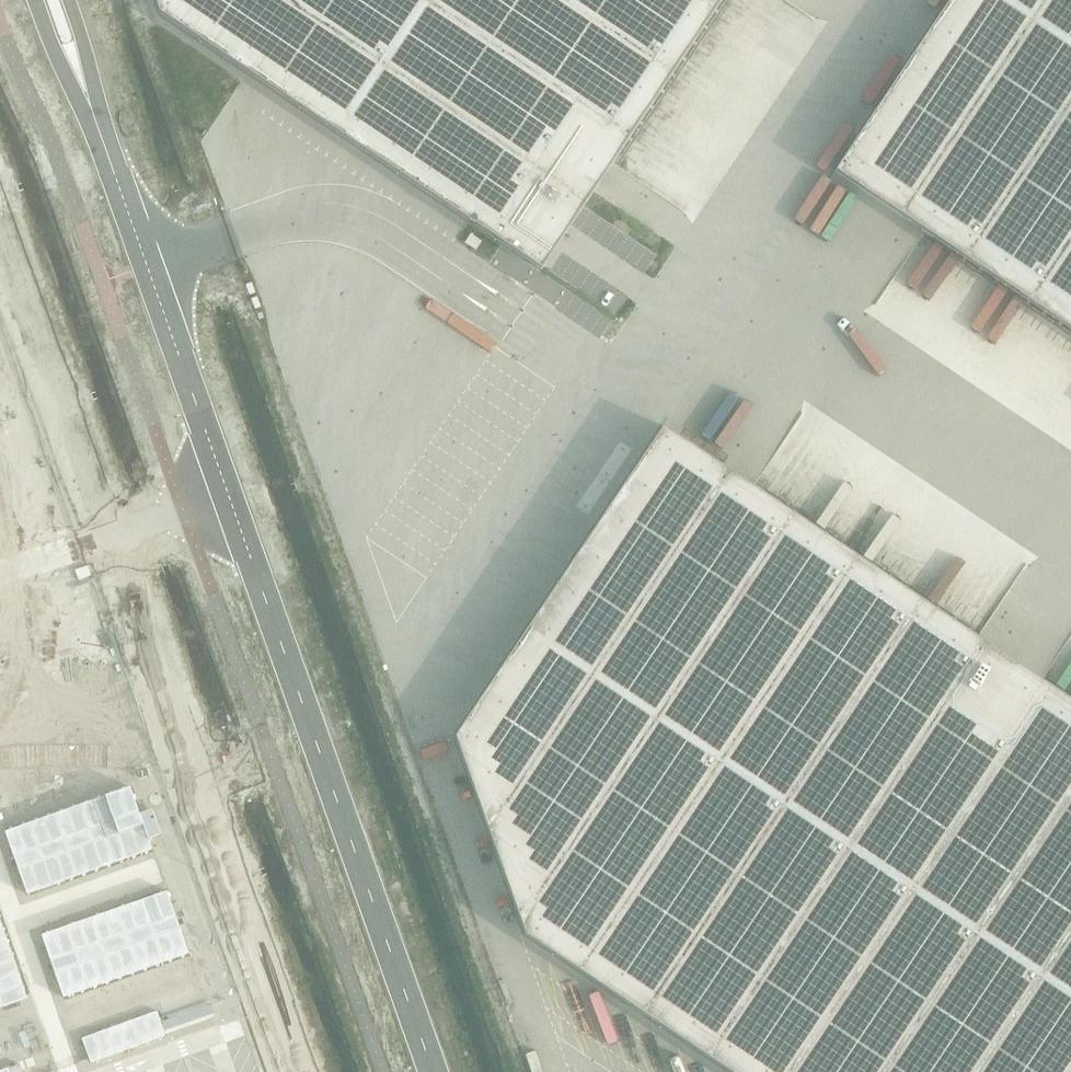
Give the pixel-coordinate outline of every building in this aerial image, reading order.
[(160,13),(246,71),(385,164),(542,269),(715,11),(722,0),(155,0),(160,13)] [(835,172),(1070,330),(1070,0),(950,0),(835,172)] [(455,737),(525,934),(730,1071),(1070,1071),(1070,700),(664,426),(607,510),(509,656),(455,737)] [(130,787),(5,831),(27,894),(152,850),(130,787)] [(167,891),(42,935),(64,997),(189,954),(167,891)] [(27,998),(0,920),(0,1008),(27,998)] [(157,1011),(82,1038),(91,1063),(166,1036),(157,1011)]
